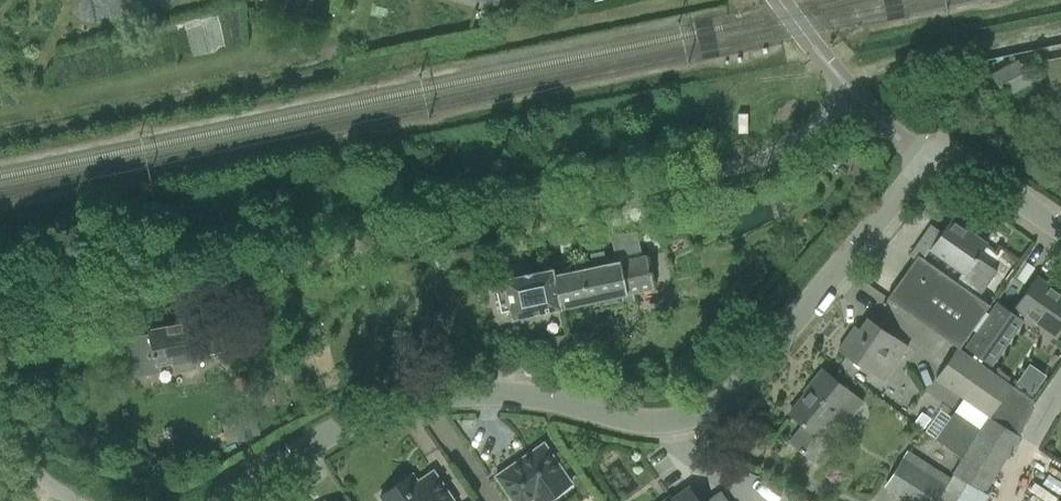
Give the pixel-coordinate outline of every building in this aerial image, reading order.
[(514,11),(528,9),(527,0),(512,0),(514,11)] [(1044,60),(1053,102),(1060,100),(1060,57),(1044,60)] [(992,75),(1004,96),(1029,82),(1017,61),(992,75)] [(919,242),(919,243),(928,250),(961,272),(954,281),(977,297),(995,271),(988,266),(976,258),(985,245),(986,244),(951,218),(941,232),(931,225),(919,242)] [(594,266),(553,275),(560,307),(620,294),(623,305),(635,302),(632,292),(653,287),(650,277),(646,255),(620,260),(619,255),(603,259),(603,256),(592,258),(594,266)] [(915,257),(887,298),(905,310),(914,317),(957,347),(959,348),(989,305),(922,259),(916,255),(915,257)] [(560,307),(553,275),(552,268),(503,279),(505,287),(497,289),(502,311),(510,310),(512,318),(560,307)] [(1036,276),(1011,311),(998,302),(985,320),(965,347),(992,366),(1026,316),(1054,335),(1060,326),(1060,293),(1036,276)] [(885,331),(867,319),(859,330),(854,327),(838,349),(856,362),(883,380),(907,348),(885,331)] [(149,334),(126,338),(133,375),(156,371),(155,365),(174,361),(176,370),(195,367),(194,358),(224,352),(218,325),(204,327),(203,323),(200,324),(200,320),(148,330),(149,334)] [(962,459),(990,417),(1009,388),(1011,385),(1010,384),(959,348),(957,347),(935,378),(988,416),(980,429),(955,410),(935,439),(961,458),(962,459)] [(276,376),(290,374),(287,359),(274,362),(276,376)] [(813,462),(862,402),(822,369),(804,392),(806,394),(789,414),(803,425),(789,442),(798,450),(803,454),(813,462)] [(990,416),(990,417),(1020,436),(1033,404),(1034,401),(1011,386),(990,416)] [(246,415),(231,419),(238,441),(252,436),(246,415)] [(1020,436),(990,417),(962,459),(961,458),(953,475),(952,475),(946,485),(936,500),(981,500),(1020,436)] [(551,496),(571,483),(543,443),(495,476),(512,500),(529,500),(532,498),(534,500),(544,500),(551,496)] [(884,487),(907,500),(936,500),(946,485),(903,457),(884,487)] [(433,471),(417,481),(412,474),(380,496),(383,500),(454,500),(433,471)] [(689,487),(670,500),(699,500),(689,487)]
